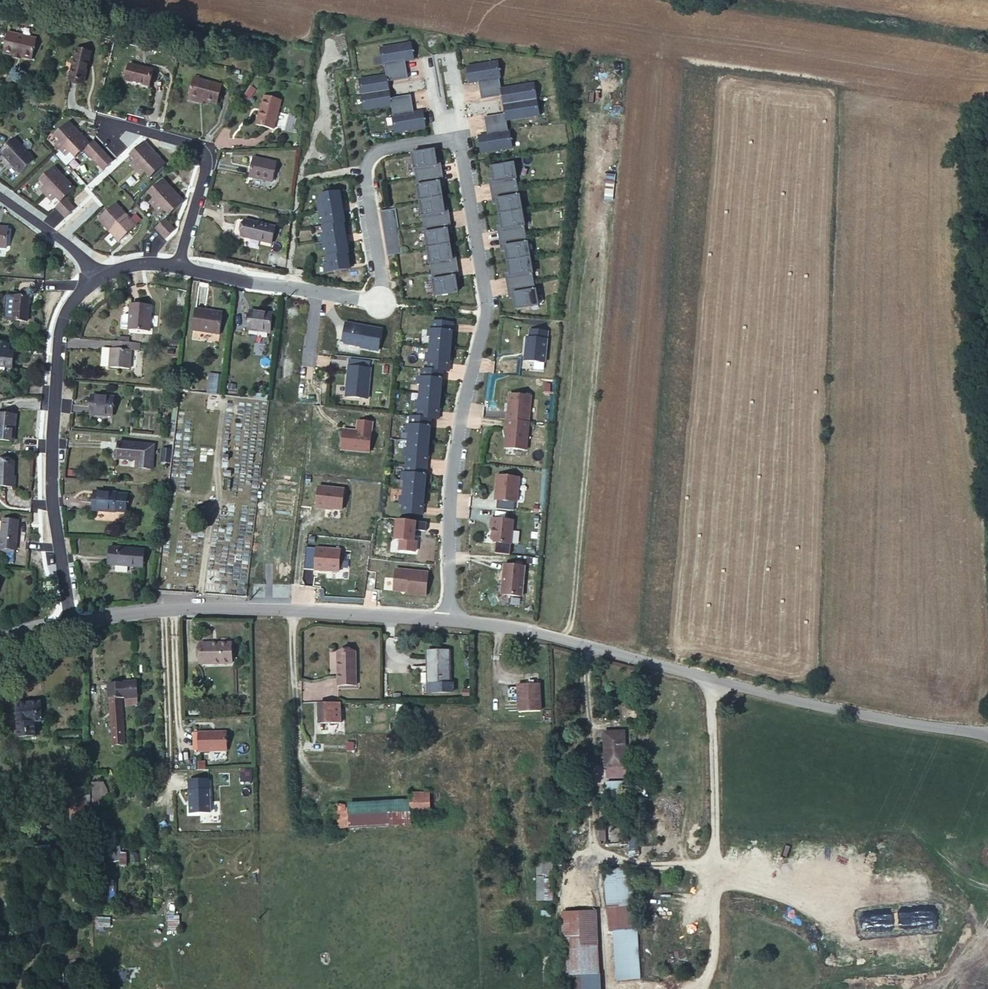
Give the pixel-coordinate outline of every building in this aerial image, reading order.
[(5,31),(1,52),(11,54),(18,56),(28,59),(32,40),(27,38),(26,35),(21,34),(18,36),(11,35),(11,33),(5,31)] [(404,61),(413,59),(411,43),(380,49),(382,65),(384,65),(385,75),(359,80),(364,110),(390,106),(392,116),(391,116),(394,133),(424,127),(422,111),(412,112),(410,96),(390,98),(388,80),(407,78),(404,61)] [(61,49),(54,81),(73,85),(79,54),(61,49)] [(500,63),(469,68),(472,85),(480,83),(483,100),(502,97),(506,114),(486,118),(489,134),(480,136),(482,153),(513,147),(511,131),(510,131),(508,121),(534,116),(529,86),(503,90),(501,80),(503,79),(500,63)] [(122,69),(118,87),(144,93),(148,76),(122,69)] [(185,84),(181,103),(194,106),(209,109),(213,91),(185,84)] [(266,98),(257,121),(274,128),(283,105),(266,98)] [(75,154),(84,146),(88,141),(67,119),(53,132),(59,138),(57,140),(67,151),(70,149),(75,154)] [(84,146),(104,167),(114,156),(95,136),(93,137),(88,141),(84,146)] [(16,137),(3,149),(19,166),(31,154),(16,137)] [(145,140),(132,152),(137,158),(135,160),(146,172),(148,169),(153,174),(165,162),(145,140)] [(435,159),(433,147),(411,150),(414,176),(441,172),(439,158),(435,159)] [(254,157),(249,175),(272,180),(276,162),(254,157)] [(518,178),(516,163),(493,167),(497,190),(519,187),(517,179),(518,178)] [(60,199),(67,193),(74,186),(53,164),(39,178),(43,183),(42,185),(53,196),(55,194),(60,199)] [(112,173),(118,181),(126,175),(120,167),(112,173)] [(443,184),(441,172),(414,176),(417,197),(440,194),(439,185),(443,184)] [(186,198),(165,176),(152,189),(157,194),(155,196),(166,208),(168,206),(173,211),(186,198)] [(519,187),(497,190),(498,203),(500,214),(524,210),(521,194),(520,195),(519,187)] [(340,191),(319,195),(320,203),(318,203),(319,211),(340,207),(339,200),(341,200),(340,191)] [(78,204),(67,193),(60,199),(57,203),(59,205),(68,213),(78,204)] [(442,207),(440,194),(417,197),(420,221),(449,217),(448,206),(442,207)] [(119,201),(104,216),(125,237),(139,222),(119,201)] [(340,207),(319,211),(321,218),(323,217),(324,225),(344,223),(345,222),(343,213),(341,214),(340,207)] [(395,209),(380,211),(388,255),(403,253),(395,209)] [(524,210),(500,214),(502,225),(504,237),(526,234),(525,225),(526,225),(524,210)] [(177,225),(169,215),(159,225),(167,234),(177,225)] [(452,233),(449,217),(420,221),(424,245),(449,241),(448,233),(452,233)] [(237,238),(240,222),(233,221),(231,222),(229,235),(231,237),(237,238)] [(240,222),(237,239),(270,245),(273,227),(240,222)] [(324,225),(323,226),(324,234),(322,235),(323,242),(344,238),(343,232),(345,232),(344,223),(324,225)] [(526,234),(504,237),(506,250),(508,261),(531,257),(529,241),(528,242),(526,234)] [(344,238),(323,242),(325,249),(327,248),(328,257),(347,254),(349,253),(347,244),(345,245),(344,238)] [(449,241),(424,245),(427,272),(428,272),(457,268),(454,255),(451,255),(449,241)] [(347,254),(328,257),(327,257),(328,265),(325,266),(327,273),(348,270),(346,263),(349,263),(347,254)] [(531,257),(508,261),(510,272),(512,285),(534,281),(533,273),(535,273),(531,257)] [(458,279),(457,268),(428,272),(431,295),(457,290),(455,279),(458,279)] [(534,281),(512,285),(514,297),(516,308),(540,305),(537,289),(536,289),(534,281)] [(32,299),(14,298),(6,298),(4,300),(3,319),(5,321),(13,322),(30,323),(32,299)] [(130,314),(129,327),(147,329),(149,303),(131,302),(130,314)] [(201,305),(198,327),(224,331),(227,308),(201,305)] [(250,308),(248,329),(269,332),(272,311),(250,308)] [(129,327),(130,314),(124,314),(122,315),(121,326),(129,327)] [(379,352),(382,327),(344,320),(341,344),(379,352)] [(428,345),(450,347),(451,321),(431,320),(431,327),(426,327),(426,337),(428,337),(428,345)] [(525,363),(546,364),(549,331),(527,329),(525,363)] [(141,339),(116,337),(115,345),(113,345),(111,363),(131,364),(133,346),(140,346),(141,339)] [(15,366),(16,349),(9,349),(9,342),(0,341),(0,365),(15,366)] [(111,363),(113,345),(105,344),(104,362),(111,363)] [(449,370),(450,347),(428,345),(427,351),(424,351),(424,359),(428,359),(427,368),(442,370),(449,370)] [(368,398),(370,367),(347,364),(344,395),(368,398)] [(441,395),(442,370),(427,368),(423,368),(422,375),(416,374),(415,384),(417,384),(416,394),(441,395)] [(207,393),(222,394),(224,374),(209,373),(207,393)] [(197,389),(182,387),(182,388),(181,396),(196,398),(197,389)] [(504,418),(529,419),(531,395),(506,393),(504,418)] [(440,419),(441,395),(416,394),(416,399),(414,399),(413,408),(416,408),(416,417),(428,418),(440,419)] [(94,395),(92,412),(114,414),(116,397),(94,395)] [(12,440),(14,414),(0,412),(0,439),(12,440)] [(427,443),(428,418),(416,417),(408,416),(408,422),(403,422),(403,431),(405,431),(405,441),(427,443)] [(529,419),(504,418),(502,447),(528,450),(529,419)] [(342,429),(341,451),(371,453),(373,421),(357,420),(356,430),(342,429)] [(120,439),(118,455),(136,458),(135,466),(153,468),(155,443),(120,439)] [(426,465),(427,443),(405,441),(404,446),(400,446),(399,457),(404,457),(403,464),(405,464),(426,465)] [(164,448),(163,460),(173,462),(174,449),(164,448)] [(11,483),(12,459),(0,458),(0,482),(11,483)] [(424,491),(426,465),(405,464),(404,471),(400,471),(399,479),(401,480),(400,489),(424,491)] [(518,501),(520,476),(494,474),(492,499),(518,501)] [(317,486),(316,510),(343,512),(345,488),(317,486)] [(98,489),(97,509),(119,511),(120,508),(130,509),(131,494),(120,494),(121,491),(98,489)] [(423,515),(424,491),(400,489),(400,495),(398,495),(397,504),(401,504),(400,513),(423,515)] [(3,511),(1,540),(18,542),(20,512),(3,511)] [(513,546),(514,520),(491,518),(490,545),(513,546)] [(426,532),(426,522),(395,520),(394,543),(399,543),(398,554),(416,554),(417,531),(426,532)] [(338,572),(340,548),(314,546),(312,570),(338,572)] [(110,549),(109,565),(140,567),(141,551),(110,549)] [(522,595),(524,564),(501,563),(499,593),(522,595)] [(428,570),(394,567),(392,593),(427,597),(428,570)] [(200,643),(201,662),(232,661),(231,642),(200,643)] [(339,651),(340,684),(357,684),(356,651),(339,651)] [(431,651),(431,665),(436,665),(435,682),(439,682),(439,690),(456,690),(456,682),(454,682),(454,651),(431,651)] [(138,680),(109,682),(110,706),(113,744),(126,744),(124,699),(139,698),(138,680)] [(520,686),(521,712),(544,712),(544,686),(520,686)] [(41,701),(18,702),(20,736),(35,735),(35,721),(43,721),(41,701)] [(319,702),(319,721),(340,721),(340,703),(319,702)] [(199,732),(200,750),(227,749),(227,731),(199,732)] [(606,732),(609,777),(628,776),(627,731),(606,732)] [(86,782),(72,782),(73,825),(79,825),(80,834),(77,834),(78,840),(88,839),(86,782)] [(105,783),(92,782),(91,807),(104,808),(105,783)] [(629,783),(609,783),(609,797),(629,796),(629,783)] [(210,812),(209,788),(187,789),(188,812),(210,812)] [(410,792),(410,801),(410,811),(412,811),(431,811),(431,791),(410,792)] [(410,811),(410,801),(338,803),(339,827),(350,826),(412,824),(412,811),(410,811)] [(113,851),(112,865),(126,867),(128,853),(113,851)] [(539,872),(554,872),(554,856),(539,856),(539,872)] [(628,871),(607,871),(609,933),(630,932),(629,896),(628,871)] [(555,896),(554,872),(539,872),(540,896),(555,896)] [(637,896),(629,896),(630,932),(638,932),(637,896)] [(564,917),(565,979),(576,979),(587,979),(598,979),(597,916),(564,917)] [(630,932),(615,933),(616,981),(639,981),(639,932),(638,932),(630,932)] [(576,979),(576,988),(587,988),(587,979),(576,979)]
